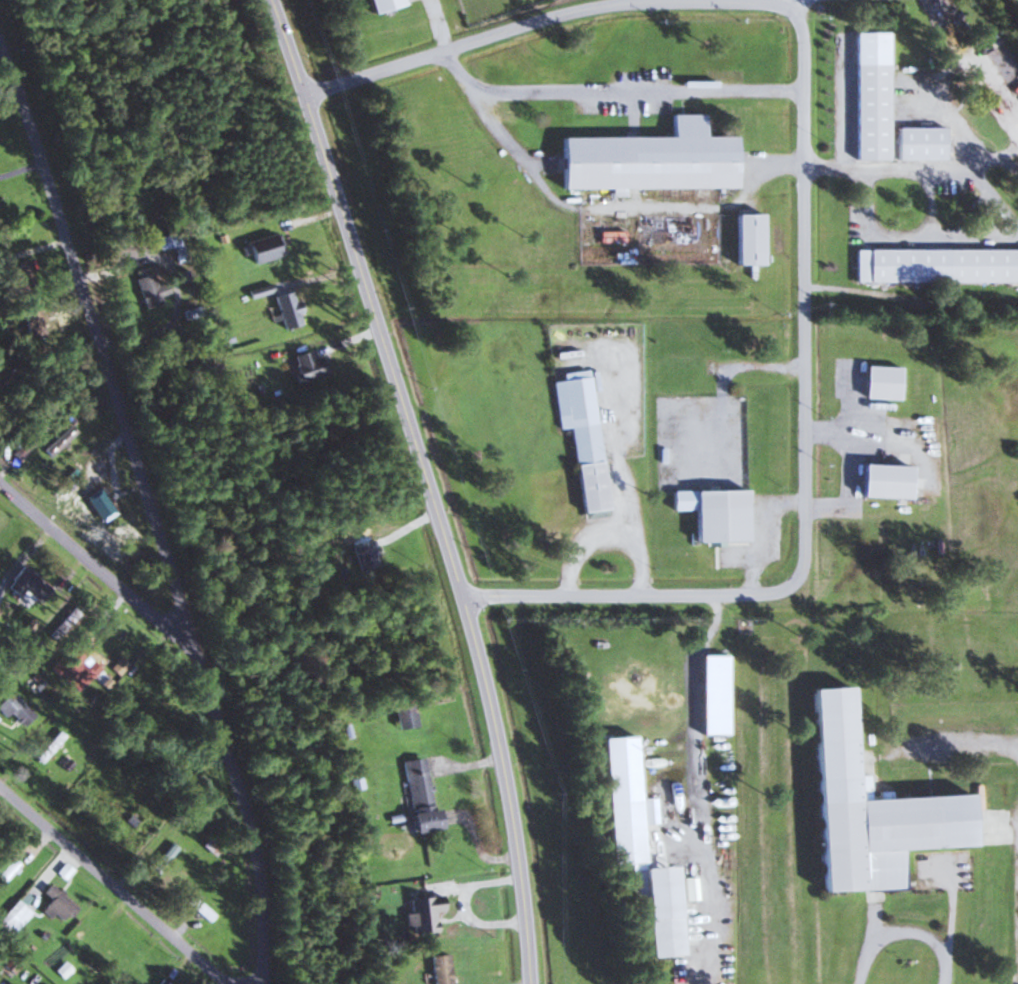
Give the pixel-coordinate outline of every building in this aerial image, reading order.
[(398,0),(363,0),(367,14),(400,4),(398,0)] [(851,66),(883,66),(883,159),(851,159),(851,66)] [(941,161),(895,161),(895,129),(941,129),(941,161)] [(735,189),(562,190),(562,138),(735,136),(735,189)] [(760,217),(762,265),(731,267),(729,219),(760,217)] [(153,237),(155,251),(177,248),(176,234),(153,237)] [(280,255),(274,234),(244,242),(250,264),(280,255)] [(854,248),(1017,250),(1017,283),(854,282),(854,248)] [(162,302),(153,273),(133,279),(142,309),(162,302)] [(271,297),(288,291),(299,323),(282,329),(271,297)] [(23,312),(26,339),(42,338),(39,311),(23,312)] [(295,366),(292,356),(307,351),(310,360),(320,357),(326,373),(293,385),(288,369),(295,366)] [(898,367),(897,397),(861,396),(862,366),(898,367)] [(584,376),(609,510),(580,515),(555,381),(584,376)] [(50,459),(75,429),(65,421),(40,450),(50,459)] [(46,430),(39,423),(9,453),(16,459),(46,430)] [(857,465),(906,467),(905,497),(856,496),(857,465)] [(743,492),(745,541),(691,543),(690,493),(743,492)] [(342,529),(355,571),(378,564),(365,522),(342,529)] [(99,669),(75,645),(51,668),(76,693),(99,669)] [(813,892),(898,889),(897,848),(970,846),(968,794),(853,797),(850,686),(807,687),(813,892)] [(9,689),(0,698),(0,713),(5,717),(8,714),(21,727),(35,715),(9,689)] [(415,726),(413,704),(393,706),(395,727),(415,726)] [(63,734),(55,728),(32,756),(41,763),(63,734)] [(411,831),(435,828),(425,757),(401,760),(411,831)] [(201,846),(214,856),(219,849),(206,839),(201,846)] [(176,847),(169,842),(148,872),(155,877),(176,847)] [(9,857),(0,869),(0,887),(18,864),(9,857)] [(55,872),(63,880),(72,870),(63,863),(55,872)] [(630,869),(632,909),(642,908),(645,957),(679,955),(673,866),(630,869)] [(60,925),(76,909),(50,883),(40,893),(48,901),(42,908),(60,925)] [(408,898),(412,934),(435,931),(433,912),(442,911),(441,895),(408,898)] [(185,902),(207,923),(213,916),(191,896),(185,902)] [(7,937),(31,914),(16,899),(0,916),(0,931),(7,937)] [(449,954),(430,954),(430,983),(449,983),(449,954)]
